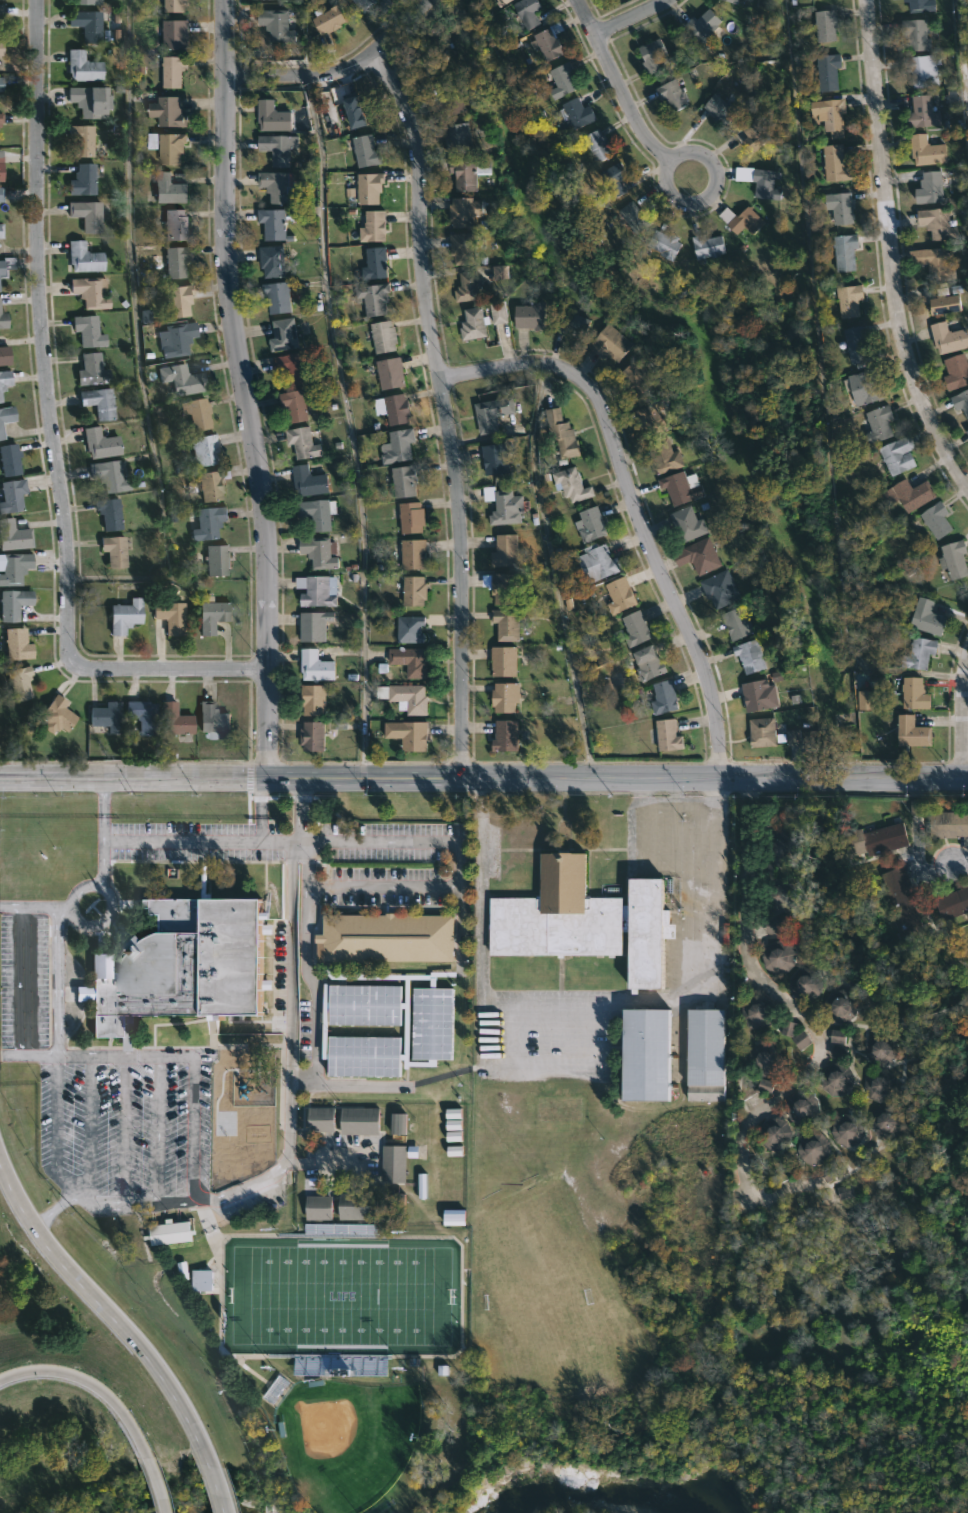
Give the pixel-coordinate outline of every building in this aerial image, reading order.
[(164,11),(164,0),(189,0),(189,6),(186,6),(186,12),(164,11)] [(366,13),(354,0),(381,0),(366,13)] [(514,3),(519,0),(538,0),(543,8),(535,13),(542,23),(530,30),(514,3)] [(905,2),(905,0),(937,0),(937,11),(911,12),(910,1),(905,2)] [(341,3),(349,21),(344,23),(345,25),(335,29),(334,27),(320,34),(313,18),(317,17),(315,12),(323,8),(325,12),(341,3)] [(707,6),(720,19),(708,31),(716,39),(706,49),(682,24),(692,15),(695,18),(707,6)] [(290,9),(290,21),(294,21),(294,30),(298,30),(298,39),(291,39),(291,41),(271,41),(271,31),(266,31),(266,24),(259,24),(259,9),(290,9)] [(831,10),(831,15),(835,15),(836,26),(834,26),(835,41),(815,42),(813,10),(831,9),(831,10)] [(101,11),(101,42),(82,42),(82,26),(69,26),(69,11),(101,11)] [(189,49),(164,49),(164,19),(189,19),(189,49)] [(556,33),(565,53),(545,62),(538,47),(532,49),(529,42),(534,39),(532,34),(560,20),(564,29),(556,33)] [(928,20),(928,38),(932,38),(932,50),(908,50),(908,35),(902,35),(902,20),(928,20)] [(656,37),(663,52),(654,56),(659,68),(645,75),(639,62),(643,61),(636,47),(640,44),(641,45),(656,37)] [(442,67),(427,76),(411,52),(426,42),(442,67)] [(85,49),(85,61),(103,61),(103,81),(70,81),(70,73),(69,73),(69,49),(85,49)] [(841,89),(818,91),(815,55),(838,53),(841,89)] [(936,67),(939,85),(912,88),(910,71),(903,71),(902,57),(934,54),(936,67)] [(190,58),(190,66),(187,66),(187,70),(183,70),(182,88),(164,87),(164,65),(163,65),(163,63),(164,63),(164,56),(190,57),(190,58)] [(581,86),(557,98),(552,87),(555,86),(547,71),(568,60),(581,86)] [(675,77),(682,90),(683,89),(688,98),(686,99),(689,103),(674,111),(666,96),(660,99),(654,88),(675,77)] [(465,108),(439,118),(435,107),(441,105),(435,89),(454,81),(465,108)] [(110,86),(110,94),(113,94),(113,108),(109,108),(109,118),(82,118),(82,107),(78,107),(78,102),(70,102),(70,86),(110,86)] [(586,104),(588,104),(595,118),(573,128),(570,124),(562,128),(560,125),(561,115),(558,109),(562,108),(560,104),(589,90),(593,100),(586,104)] [(735,108),(724,123),(720,120),(718,123),(711,118),(714,114),(702,106),(713,91),(735,108)] [(842,112),(844,137),(830,138),(829,130),(824,131),(822,121),(817,121),(816,114),(810,114),(809,101),(841,98),(841,93),(851,93),(853,105),(845,105),(846,112),(842,112)] [(932,94),(933,112),(940,111),(941,125),(913,127),(912,112),(915,112),(914,95),(932,94)] [(181,98),(183,113),(188,113),(188,126),(159,126),(159,117),(150,117),(150,103),(159,103),(159,96),(181,96),(181,98)] [(277,99),(277,109),(278,109),(278,111),(293,111),(293,131),(261,131),(261,123),(260,123),(260,99),(277,99)] [(768,138),(751,151),(742,139),(745,137),(737,126),(752,115),(768,138)] [(473,150),(446,155),(440,126),(467,121),(473,150)] [(96,125),(96,132),(93,132),(92,157),(74,156),(74,140),(68,140),(68,124),(96,125)] [(598,131),(600,135),(601,134),(610,148),(609,149),(611,154),(595,164),(580,137),(596,128),(598,131)] [(928,134),(928,142),(930,142),(931,145),(942,144),(943,163),(918,165),(917,158),(913,158),(911,134),(928,132),(928,134)] [(185,143),(185,153),(182,153),(182,164),(160,164),(160,149),(146,149),(146,133),(189,133),(189,143),(185,143)] [(375,146),(376,150),(383,148),(386,164),(359,169),(353,137),(373,133),(375,146)] [(303,136),(304,148),(296,147),(295,167),(276,166),(276,150),(262,150),(263,135),(303,136)] [(842,150),(842,153),(846,153),(847,164),(843,164),(843,167),(848,166),(849,179),(825,181),(822,145),(842,144),(842,150)] [(625,188),(613,196),(599,171),(619,159),(628,174),(620,179),(625,188)] [(478,160),(478,161),(493,161),(493,175),(474,175),(474,190),(456,190),(456,173),(451,173),(451,169),(437,170),(436,163),(452,162),(452,160),(478,160)] [(96,194),(69,194),(69,180),(74,179),(74,171),(77,171),(77,163),(96,163),(96,194)] [(779,188),(779,199),(753,196),(755,181),(751,181),(753,167),(774,169),(773,188),(779,188)] [(172,174),(172,182),(174,182),(174,184),(190,184),(190,203),(156,203),(156,171),(172,171),(172,174)] [(291,171),(291,177),(292,177),(292,180),(291,180),(291,192),(296,192),(296,203),(272,204),(271,193),(267,193),(267,187),(260,187),(259,172),(291,171)] [(946,202),(919,204),(918,189),(922,188),(921,179),(924,179),(923,172),(943,171),(946,202)] [(360,204),(359,204),(360,173),(389,173),(389,187),(386,187),(386,192),(383,192),(383,204),(360,204)] [(850,197),(852,197),(853,208),(851,208),(852,223),(832,224),(831,208),(826,209),(824,193),(850,192),(850,197)] [(471,197),(471,200),(482,200),(482,217),(474,217),(474,227),(451,227),(451,221),(447,221),(447,204),(450,204),(450,197),(471,197)] [(630,200),(636,209),(639,207),(647,218),(645,220),(648,224),(633,235),(616,211),(630,200)] [(103,203),(103,219),(101,219),(101,233),(83,233),(83,217),(68,217),(69,202),(103,203)] [(750,206),(767,222),(754,235),(746,227),(739,235),(720,214),(728,206),(737,215),(738,214),(740,216),(750,206)] [(950,208),(951,227),(959,227),(960,239),(933,241),(933,230),(927,231),(927,225),(920,225),(919,211),(950,208)] [(186,211),(186,215),(190,215),(190,233),(187,233),(187,241),(165,241),(165,210),(186,209),(186,211)] [(287,209),(288,240),(266,240),(266,223),(260,223),(260,209),(287,209)] [(387,242),(360,242),(360,227),(366,227),(366,210),(387,210),(387,242)] [(665,235),(667,232),(675,236),(674,240),(679,243),(669,261),(644,246),(653,229),(665,235)] [(475,232),(476,263),(453,264),(452,255),(448,255),(447,233),(475,232)] [(703,233),(704,238),(720,234),(724,253),(718,254),(718,256),(710,259),(709,256),(695,259),(690,236),(703,233)] [(852,248),(853,271),(835,272),(834,248),(832,248),(833,236),(857,234),(858,248),(852,248)] [(85,240),(90,241),(91,252),(103,252),(104,271),(70,272),(69,241),(85,240)] [(285,245),(287,277),(266,278),(265,268),(262,268),(260,247),(285,245)] [(191,254),(191,261),(185,261),(186,278),(166,279),(165,257),(164,258),(164,254),(165,254),(165,248),(190,246),(191,254)] [(391,278),(363,280),(362,267),(369,266),(367,248),(388,246),(391,278)] [(945,247),(946,266),(954,266),(954,267),(955,267),(955,273),(928,275),(927,263),(908,264),(907,250),(945,247)] [(479,299),(454,301),(453,289),(456,289),(456,286),(459,286),(458,271),(476,269),(479,299)] [(101,276),(101,279),(105,278),(106,289),(101,289),(102,297),(109,297),(110,309),(84,310),(83,299),(79,299),(79,294),(72,294),(71,278),(101,276)] [(292,287),(295,312),(273,314),(270,294),(266,294),(265,285),(291,282),(292,287)] [(390,293),(391,302),(388,302),(389,314),(369,316),(367,297),(364,298),(364,303),(353,303),(353,294),(358,294),(358,287),(386,285),(386,283),(393,283),(394,293),(390,293)] [(864,293),(865,299),(860,300),(863,319),(843,321),(840,298),(833,299),(832,288),(863,284),(864,293)] [(189,317),(168,319),(165,288),(190,286),(191,300),(187,300),(189,317)] [(960,309),(930,313),(928,298),(958,294),(960,309)] [(11,327),(0,328),(0,297),(1,297),(3,313),(9,313),(11,327)] [(503,301),(507,321),(491,324),(490,319),(483,321),(486,336),(460,340),(458,328),(461,328),(460,322),(465,321),(463,309),(503,301)] [(544,302),(544,331),(531,331),(531,328),(512,328),(512,305),(529,305),(529,302),(544,302)] [(590,319),(583,338),(555,328),(562,310),(590,319)] [(97,315),(99,323),(97,323),(98,335),(107,334),(108,346),(81,348),(80,331),(74,332),(73,317),(97,315)] [(301,347),(273,351),(271,339),(277,338),(275,320),(297,317),(301,347)] [(967,328),(967,332),(967,348),(941,355),(940,348),(938,348),(931,325),(948,320),(950,331),(952,330),(953,332),(967,328)] [(393,321),(394,327),(397,326),(399,343),(396,343),(398,351),(376,355),(371,324),(393,321)] [(632,342),(616,361),(606,353),(602,358),(587,346),(607,321),(632,342)] [(194,354),(162,359),(158,331),(165,330),(164,326),(191,322),(193,337),(192,338),(194,354)] [(866,334),(867,339),(872,338),(874,345),(868,346),(869,349),(875,347),(878,358),(853,364),(845,329),(864,325),(866,334)] [(12,365),(0,366),(0,347),(10,346),(12,365)] [(100,352),(101,362),(103,362),(102,370),(107,369),(108,383),(78,386),(76,370),(83,370),(81,354),(100,352)] [(304,352),(304,357),(310,356),(311,363),(306,364),(307,371),(315,370),(318,382),(291,387),(287,369),(275,371),(273,358),(304,352)] [(966,352),(967,358),(967,385),(951,391),(946,377),(950,375),(945,360),(966,352)] [(408,387),(382,391),(377,361),(402,356),(408,387)] [(654,382),(635,396),(617,373),(636,359),(654,382)] [(187,375),(202,373),(205,391),(162,398),(157,369),(185,364),(187,375)] [(882,371),(884,375),(874,378),(876,384),(881,383),(885,398),(856,407),(846,376),(871,369),(872,371),(881,368),(882,371)] [(1,403),(0,403),(0,371),(11,371),(12,374),(12,385),(5,386),(6,392),(1,392),(1,403)] [(112,388),(115,419),(96,421),(95,404),(80,406),(79,391),(112,388)] [(304,389),(305,396),(307,395),(308,401),(307,401),(310,421),(291,424),(288,407),(282,408),(280,394),(304,389)] [(952,398),(967,390),(967,416),(964,408),(958,411),(952,398)] [(406,395),(407,400),(409,399),(412,417),(410,417),(411,423),(390,427),(387,414),(377,416),(374,400),(406,393),(406,395)] [(501,432),(482,435),(475,404),(510,397),(513,413),(498,416),(501,432)] [(206,399),(207,405),(209,405),(211,414),(209,415),(212,428),(192,432),(189,415),(180,416),(178,404),(206,399)] [(666,432),(644,438),(636,410),(658,404),(666,432)] [(893,435),(868,445),(863,434),(871,431),(864,413),(887,404),(891,412),(885,415),(893,435)] [(5,439),(0,440),(0,408),(13,406),(15,422),(3,423),(5,439)] [(562,407),(564,421),(571,420),(572,428),(575,428),(577,440),(579,440),(582,456),(562,459),(559,439),(551,441),(546,409),(562,407)] [(99,426),(101,437),(104,436),(104,438),(119,436),(122,455),(90,459),(89,451),(86,452),(83,429),(99,426)] [(311,426),(312,432),(320,430),(324,456),(298,460),(295,444),(289,445),(287,430),(311,426)] [(412,443),(414,459),(383,464),(381,454),(387,453),(387,452),(382,453),(380,445),(391,443),(390,432),(415,428),(417,443),(412,443)] [(217,445),(220,463),(195,467),(192,449),(191,449),(191,438),(215,434),(217,445)] [(904,453),(905,455),(912,452),(919,466),(894,478),(880,449),(911,435),(917,448),(904,453)] [(670,436),(675,451),(681,450),(686,466),(658,475),(647,443),(670,436)] [(20,445),(21,450),(24,450),(25,456),(21,456),(23,474),(4,476),(2,460),(1,461),(0,446),(20,443),(20,445)] [(513,473),(486,475),(484,445),(510,443),(513,473)] [(119,460),(121,475),(128,474),(129,491),(105,493),(104,483),(98,484),(97,478),(90,479),(89,463),(119,460)] [(223,480),(225,494),(222,494),(223,501),(202,503),(200,488),(199,488),(198,484),(200,484),(198,473),(219,470),(218,467),(230,465),(232,478),(223,480)] [(309,465),(311,474),(313,473),(314,476),(328,474),(331,493),(291,497),(290,487),(295,486),(292,467),(309,465)] [(418,496),(396,499),(392,468),(418,465),(420,482),(416,482),(418,496)] [(573,466),(576,473),(577,472),(582,489),(590,487),(593,496),(570,504),(568,498),(564,499),(559,483),(553,485),(550,474),(573,466)] [(682,470),(685,476),(694,473),(704,495),(671,507),(664,488),(659,489),(655,480),(682,470)] [(26,510),(0,514),(0,503),(5,502),(2,482),(28,478),(30,493),(23,494),(26,510)] [(908,479),(915,489),(929,480),(939,496),(904,518),(895,504),(891,506),(883,494),(908,479)] [(497,486),(497,491),(515,489),(516,496),(525,495),(526,513),(523,513),(523,523),(491,525),(491,515),(494,515),(494,511),(497,511),(496,501),(484,502),(483,487),(497,486)] [(119,498),(121,507),(119,508),(121,530),(104,531),(102,514),(97,514),(97,511),(95,511),(94,501),(119,498)] [(331,499),(331,501),(338,501),(339,514),(332,515),(334,531),(314,533),(312,516),(299,517),(297,502),(331,499)] [(956,529),(941,541),(922,515),(942,500),(951,512),(946,516),(956,529)] [(422,502),(423,508),(426,508),(428,528),(425,529),(425,533),(403,535),(401,503),(422,502)] [(693,515),(695,521),(701,518),(707,532),(680,544),(667,514),(689,505),(693,515)] [(599,517),(606,535),(581,544),(572,522),(579,520),(576,513),(596,506),(599,517)] [(227,508),(228,522),(220,522),(221,528),(217,529),(218,539),(192,541),(192,529),(198,529),(197,517),(195,517),(196,509),(227,508)] [(1,550),(0,534),(0,519),(15,518),(16,528),(18,528),(18,530),(33,529),(35,548),(1,550)] [(518,566),(489,567),(489,552),(495,552),(494,535),(517,534),(518,566)] [(711,536),(725,566),(701,577),(695,563),(692,564),(691,562),(680,568),(674,555),(711,536)] [(124,537),(125,543),(126,543),(126,546),(125,546),(126,568),(108,569),(107,552),(101,552),(100,537),(124,537)] [(331,537),(331,542),(337,542),(338,554),(336,554),(336,557),(339,557),(340,569),(314,570),(314,559),(309,559),(308,554),(308,555),(301,555),(300,539),(331,537)] [(428,551),(428,570),(403,571),(403,541),(428,540),(428,551)] [(965,555),(967,565),(967,576),(953,581),(949,568),(943,570),(940,558),(946,556),(943,546),(965,540),(967,550),(967,554),(965,555)] [(604,543),(609,559),(615,557),(620,570),(591,581),(589,575),(582,578),(574,557),(583,553),(581,548),(594,543),(595,546),(604,543)] [(228,546),(228,552),(230,552),(231,576),(207,577),(206,560),(203,560),(203,556),(206,556),(205,546),(228,546)] [(23,586),(0,587),(0,574),(5,574),(5,571),(0,571),(0,554),(35,554),(35,569),(27,569),(27,575),(23,575),(23,586)] [(742,598),(718,610),(712,598),(709,599),(701,582),(729,569),(742,598)] [(518,574),(518,605),(496,605),(496,594),(493,594),(493,590),(489,590),(489,587),(483,587),(483,575),(518,574)] [(640,604),(614,616),(609,605),(615,602),(607,585),(627,576),(640,604)] [(338,577),(338,608),(302,607),(303,593),(308,594),(308,589),(296,588),(296,577),(338,577)] [(426,577),(426,583),(428,583),(428,600),(426,600),(426,607),(405,607),(404,587),(405,587),(405,577),(426,577)] [(21,623),(2,623),(2,591),(36,591),(35,606),(21,606),(21,623)] [(213,594),(213,603),(232,603),(232,622),(215,622),(215,636),(200,636),(200,604),(199,604),(199,594),(213,594)] [(949,619),(943,637),(911,626),(921,596),(936,601),(932,613),(949,619)] [(142,598),(142,624),(132,624),(132,628),(126,628),(126,636),(111,636),(111,605),(118,604),(118,605),(131,605),(131,598),(142,598)] [(184,603),(185,636),(166,637),(165,622),(164,622),(164,620),(153,620),(153,604),(184,603)] [(758,637),(734,645),(722,614),(746,605),(758,637)] [(642,621),(650,637),(627,649),(622,639),(615,642),(611,633),(619,629),(623,637),(628,635),(624,630),(622,631),(617,619),(638,609),(644,620),(642,621)] [(521,610),(521,642),(499,642),(499,623),(493,623),(493,610),(521,610)] [(335,613),(335,622),(328,622),(328,643),(301,643),(302,619),(300,619),(300,615),(302,615),(302,613),(335,613)] [(423,623),(423,626),(419,626),(419,633),(422,633),(422,642),(397,642),(397,616),(423,617),(423,623)] [(29,634),(29,644),(35,643),(36,659),(8,660),(8,643),(7,643),(6,639),(8,639),(7,629),(28,628),(29,634)] [(911,637),(936,640),(934,656),(928,655),(926,671),(900,666),(901,655),(908,656),(910,642),(911,642),(911,637)] [(757,651),(763,672),(747,677),(740,656),(737,657),(734,647),(759,639),(762,649),(757,651)] [(660,658),(663,662),(665,661),(670,672),(645,684),(638,670),(641,669),(640,665),(639,665),(635,655),(656,645),(661,657),(660,658)] [(515,677),(489,677),(490,647),(516,647),(515,677)] [(319,649),(319,659),(322,659),(322,662),(338,661),(338,680),(305,681),(305,673),(302,673),(301,649),(319,649)] [(426,649),(426,659),(429,659),(429,680),(405,680),(405,665),(389,665),(389,649),(426,649)] [(28,681),(32,698),(14,702),(11,691),(4,692),(2,682),(8,681),(6,672),(30,666),(32,676),(30,677),(31,681),(28,681)] [(921,678),(921,684),(924,684),(924,693),(929,693),(929,709),(902,709),(902,692),(900,692),(900,687),(902,687),(902,677),(921,678)] [(676,690),(680,711),(656,716),(653,702),(658,701),(654,683),(673,679),(676,690)] [(768,680),(768,681),(772,680),(773,688),(769,688),(770,694),(780,692),(782,707),(749,713),(744,684),(768,680)] [(517,704),(518,714),(497,714),(496,707),(494,707),(493,689),(496,689),(496,684),(520,684),(521,704),(517,704)] [(328,685),(327,717),(305,716),(306,707),(303,707),(304,685),(328,685)] [(426,685),(426,696),(428,696),(429,716),(408,716),(408,710),(399,710),(399,702),(392,702),(392,699),(377,699),(377,687),(392,687),(392,685),(426,685)] [(878,709),(856,709),(856,691),(878,691),(878,709)] [(77,717),(66,733),(60,729),(57,732),(55,731),(52,734),(43,727),(46,723),(38,718),(56,694),(68,703),(65,708),(77,717)] [(150,701),(150,704),(157,704),(157,737),(139,737),(139,721),(137,721),(137,718),(126,718),(126,701),(150,701)] [(216,701),(217,709),(223,709),(223,714),(234,714),(234,739),(223,740),(223,732),(203,732),(202,701),(216,701)] [(122,702),(121,734),(108,734),(108,727),(90,727),(90,708),(106,708),(106,702),(122,702)] [(177,702),(177,716),(193,716),(193,734),(161,734),(162,702),(177,702)] [(916,726),(916,727),(933,728),(933,747),(900,747),(901,714),(916,715),(916,726)] [(773,717),(775,734),(784,734),(784,730),(799,730),(799,732),(815,730),(816,744),(776,744),(776,746),(748,747),(748,719),(773,717)] [(674,719),(674,736),(680,736),(682,749),(656,752),(653,721),(674,719)] [(520,752),(495,752),(495,740),(497,740),(497,721),(520,721),(520,752)] [(326,722),(325,752),(305,752),(305,746),(302,746),(302,729),(304,729),(305,722),(326,722)] [(429,733),(429,753),(403,753),(403,737),(385,737),(385,722),(429,722),(429,733)] [(929,811),(967,811),(967,835),(958,835),(958,838),(943,837),(929,837),(929,811)] [(901,821),(908,844),(868,856),(866,850),(839,858),(833,836),(861,827),(862,832),(901,821)] [(788,864),(779,866),(768,860),(765,849),(770,836),(778,833),(788,833),(796,843),(796,856),(788,864)] [(583,852),(582,898),(620,896),(620,904),(624,903),(625,876),(658,876),(660,908),(666,908),(667,924),(673,924),(673,937),(657,937),(657,987),(624,987),(624,931),(619,931),(619,954),(487,954),(488,897),(534,896),(534,898),(537,898),(537,852),(546,851),(546,850),(566,850),(583,852)] [(928,933),(905,943),(892,911),(896,909),(881,874),(904,864),(923,907),(917,909),(928,933)] [(782,913),(772,912),(762,904),(762,891),(773,880),(785,879),(794,889),(796,901),(785,913),(782,913)] [(933,899),(967,885),(967,911),(941,921),(933,899)] [(274,933),(275,1013),(234,1014),(234,1019),(228,1019),(228,1014),(138,1015),(138,1051),(127,1051),(127,1037),(96,1037),(96,1001),(67,1001),(67,985),(96,985),(97,978),(95,978),(96,953),(115,953),(115,973),(122,973),(136,952),(132,947),(145,934),(149,937),(148,941),(150,939),(149,899),(271,897),(274,933)] [(399,912),(399,914),(451,914),(451,960),(371,959),(371,966),(322,966),(322,942),(321,942),(321,934),(328,934),(329,914),(390,914),(390,912),(399,912)] [(767,935),(789,935),(789,921),(767,921),(767,935)] [(787,973),(776,973),(767,967),(763,956),(768,945),(779,940),(789,943),(796,953),(795,965),(787,973)] [(821,994),(810,1001),(797,999),(791,989),(791,978),(798,969),(810,967),(821,973),(824,983),(821,994)] [(856,1016),(845,1023),(834,1022),(826,1013),(825,1002),(832,992),(843,988),(853,994),(858,1004),(856,1016)] [(772,1024),(753,1029),(742,1018),(743,1002),(751,996),(763,996),(773,1003),(777,1012),(772,1024)] [(665,1099),(618,1099),(618,1007),(665,1008),(665,1099)] [(721,1009),(721,1084),(723,1084),(723,1101),(685,1100),(686,1084),(684,1084),(685,1008),(721,1009)] [(792,1038),(798,1026),(787,1021),(781,1033),(792,1038)] [(812,1043),(803,1032),(792,1041),(801,1052),(812,1043)] [(894,1061),(883,1066),(873,1063),(865,1054),(866,1042),(875,1034),(886,1033),(895,1039),(899,1048),(894,1061)] [(775,1074),(772,1077),(757,1075),(750,1067),(749,1056),(759,1042),(773,1042),(783,1051),(781,1068),(775,1074)] [(845,1095),(829,1095),(823,1088),(821,1075),(827,1066),(839,1061),(849,1066),(855,1076),(853,1086),(845,1095)] [(880,1101),(877,1101),(869,1096),(862,1085),(865,1077),(875,1068),(889,1069),(898,1078),(897,1092),(889,1100),(880,1101)] [(809,1124),(792,1120),(787,1109),(789,1098),(799,1091),(810,1091),(820,1102),(820,1114),(809,1124)] [(889,1138),(876,1135),(869,1123),(872,1113),(881,1105),(892,1105),(902,1113),(903,1128),(889,1138)] [(338,1129),(338,1130),(311,1129),(310,1107),(337,1107),(338,1129)] [(382,1134),(344,1134),(343,1108),(382,1108),(382,1134)] [(407,1130),(407,1135),(392,1135),(393,1112),(408,1113),(407,1130)] [(848,1148),(837,1143),(832,1132),(835,1120),(845,1113),(858,1115),(864,1123),(865,1136),(858,1145),(848,1148)] [(789,1143),(782,1150),(770,1149),(763,1140),(760,1130),(766,1121),(778,1117),(790,1122),(792,1132),(789,1143)] [(825,1163),(814,1166),(804,1160),(799,1150),(803,1138),(811,1132),(823,1133),(831,1141),(832,1153),(825,1163)] [(400,1183),(385,1183),(385,1145),(409,1146),(408,1183),(400,1183)] [(380,1194),(379,1221),(339,1219),(340,1193),(380,1194)] [(334,1219),(307,1219),(307,1196),(334,1196),(334,1219)] [(463,1224),(441,1224),(441,1209),(463,1209),(463,1224)] [(176,1218),(176,1223),(194,1221),(195,1230),(200,1230),(200,1234),(195,1234),(195,1242),(155,1247),(155,1241),(153,1241),(153,1239),(147,1240),(147,1236),(153,1235),(152,1226),(170,1224),(169,1218),(176,1218)]
